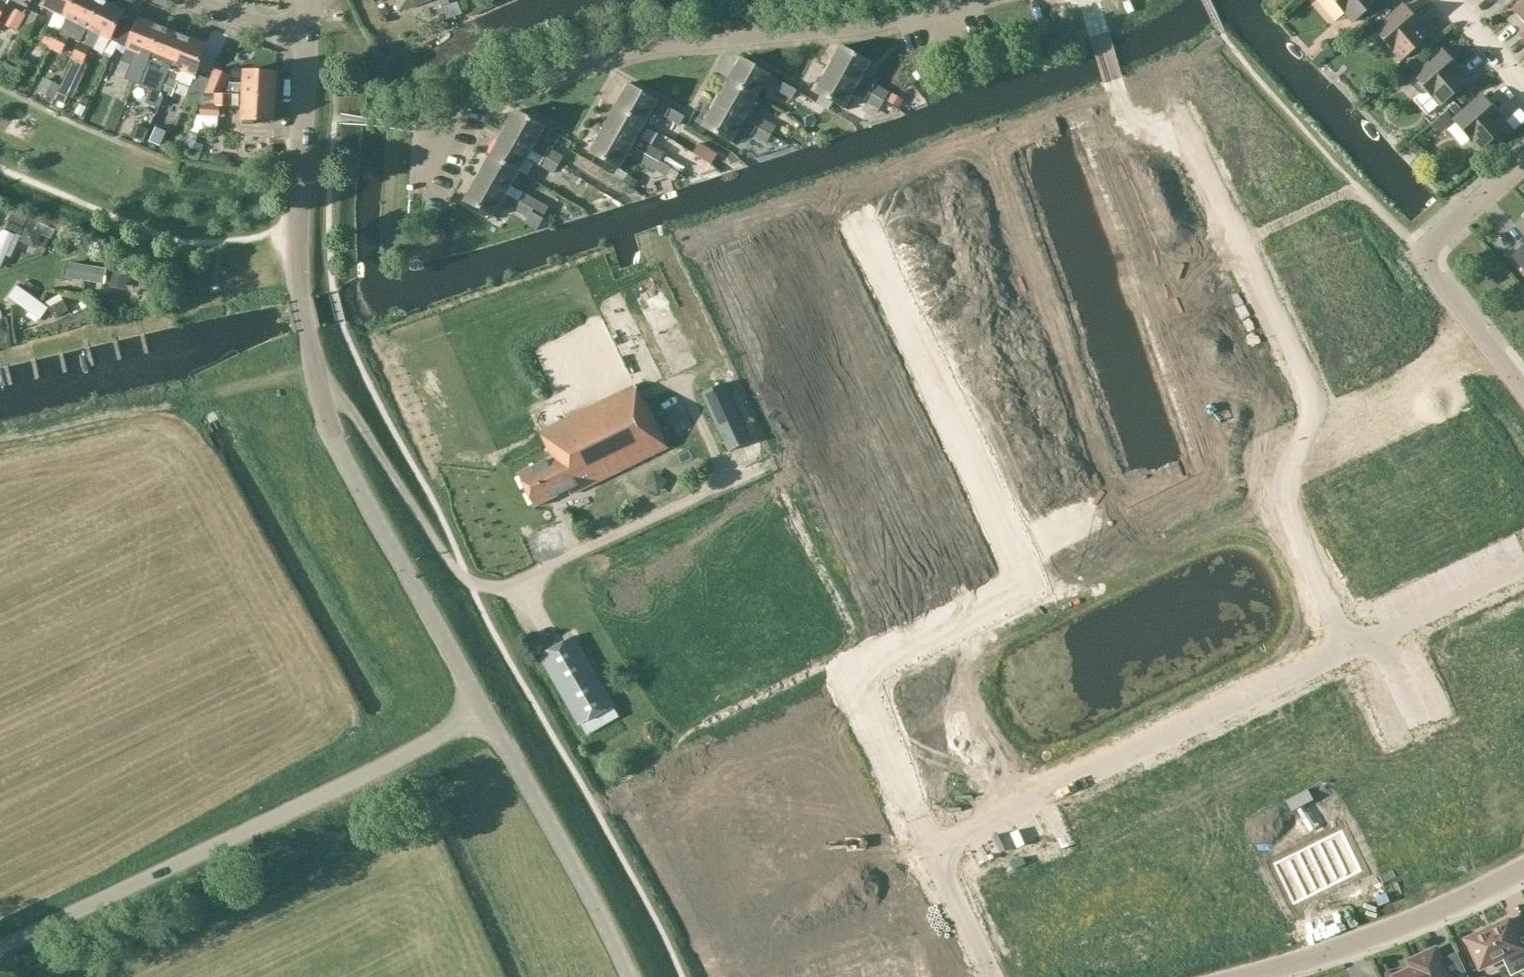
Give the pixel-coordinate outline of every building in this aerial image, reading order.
[(10,0),(0,0),(0,18),(10,0)] [(52,49),(67,18),(76,0),(48,0),(45,7),(57,13),(51,27),(42,44),(52,49)] [(69,38),(81,44),(88,28),(89,29),(102,1),(100,0),(76,0),(67,18),(52,49),(61,53),(69,38)] [(400,11),(431,0),(396,0),(400,11)] [(1124,0),(1088,0),(1094,13),(1124,0)] [(1345,13),(1353,22),(1379,0),(1333,0),(1345,13)] [(62,107),(76,78),(81,69),(83,64),(87,56),(91,47),(93,43),(113,53),(125,29),(118,25),(125,12),(102,1),(89,29),(88,28),(81,44),(67,73),(60,85),(54,100),(52,103),(62,107)] [(1514,10),(1523,22),(1523,1),(1514,10)] [(1032,5),(1037,23),(1046,21),(1041,3),(1032,5)] [(1403,5),(1375,30),(1393,51),(1394,51),(1401,60),(1427,37),(1416,24),(1418,22),(1403,5)] [(32,12),(22,34),(34,40),(45,18),(32,12)] [(126,77),(140,83),(149,61),(162,28),(140,19),(122,61),(132,64),(126,77)] [(162,28),(149,61),(140,83),(152,88),(147,101),(160,107),(166,93),(163,92),(184,36),(162,28)] [(181,73),(180,73),(181,69),(196,75),(196,74),(207,46),(184,36),(163,92),(166,93),(172,96),(173,96),(179,82),(178,81),(181,73)] [(843,46),(830,69),(885,100),(890,93),(863,77),(871,62),(843,46)] [(1422,91),(1425,88),(1433,96),(1441,105),(1467,83),(1455,69),(1457,68),(1443,51),(1414,75),(1415,76),(1412,80),(1411,85),(1417,91),(1422,91)] [(759,96),(772,74),(744,57),(731,80),(759,96)] [(3,62),(0,68),(0,73),(14,80),(19,69),(3,62)] [(215,69),(211,80),(206,94),(216,94),(240,95),(276,96),(277,72),(245,71),(245,83),(230,83),(231,76),(215,69)] [(845,108),(853,93),(865,99),(880,109),(885,100),(830,69),(817,91),(845,108)] [(187,97),(201,103),(206,94),(211,80),(196,74),(196,75),(187,97)] [(37,91),(54,100),(60,85),(43,78),(37,91)] [(731,80),(717,103),(773,134),(777,126),(753,113),(752,113),(750,112),(759,96),(731,80)] [(793,99),(798,90),(782,81),(777,90),(793,99)] [(685,116),(658,101),(659,100),(630,84),(617,107),(646,123),(653,109),(680,125),(685,116)] [(206,94),(201,103),(201,111),(199,111),(193,127),(217,129),(219,117),(225,117),(226,106),(231,106),(243,106),(243,120),(244,120),(244,124),(254,125),(254,120),(275,121),(276,96),(240,95),(216,94),(206,94)] [(1482,96),(1454,121),(1472,142),(1480,151),(1506,128),(1495,115),(1497,113),(1482,96)] [(1500,112),(1510,126),(1523,116),(1523,114),(1515,102),(1500,112)] [(733,142),(741,128),(745,131),(752,136),(767,143),(773,134),(717,103),(705,125),(733,142)] [(616,109),(604,130),(660,161),(663,163),(667,156),(668,155),(652,145),(659,134),(644,126),(646,123),(617,107),(616,109)] [(518,110),(505,133),(545,155),(549,148),(538,141),(546,126),(518,110)] [(628,154),(655,169),(678,183),(686,168),(677,162),(667,156),(663,163),(660,161),(604,130),(592,152),(620,168),(628,154)] [(520,172),(528,158),(555,173),(560,164),(505,133),(492,156),(520,172)] [(549,148),(545,155),(560,164),(564,156),(549,148)] [(507,195),(508,194),(519,200),(518,201),(534,210),(543,215),(548,206),(537,199),(512,186),(520,172),(492,156),(479,179),(507,195)] [(570,186),(575,171),(559,166),(555,180),(570,186)] [(495,217),(507,195),(479,179),(467,200),(495,217)] [(529,217),(534,210),(518,201),(514,209),(529,217)] [(16,231),(1,224),(0,226),(0,265),(16,231)] [(1511,256),(1523,271),(1523,245),(1511,256)] [(103,274),(104,261),(65,257),(64,270),(103,274)] [(114,261),(109,280),(122,284),(127,266),(114,261)] [(37,318),(48,303),(12,279),(2,294),(37,318)] [(751,440),(724,383),(702,393),(728,450),(751,440)] [(536,506),(570,490),(572,494),(590,485),(667,447),(646,400),(644,401),(636,385),(541,433),(553,457),(519,474),(536,506)] [(540,656),(579,724),(614,704),(574,636),(540,656)] [(1343,823),(1305,841),(1328,888),(1365,869),(1343,823)] [(1305,841),(1267,860),(1290,906),(1328,888),(1305,841)] [(1480,969),(1517,952),(1523,966),(1523,937),(1519,940),(1509,919),(1466,939),(1480,969)] [(1411,968),(1393,976),(1448,976),(1435,949),(1418,957),(1421,964),(1411,968)]
